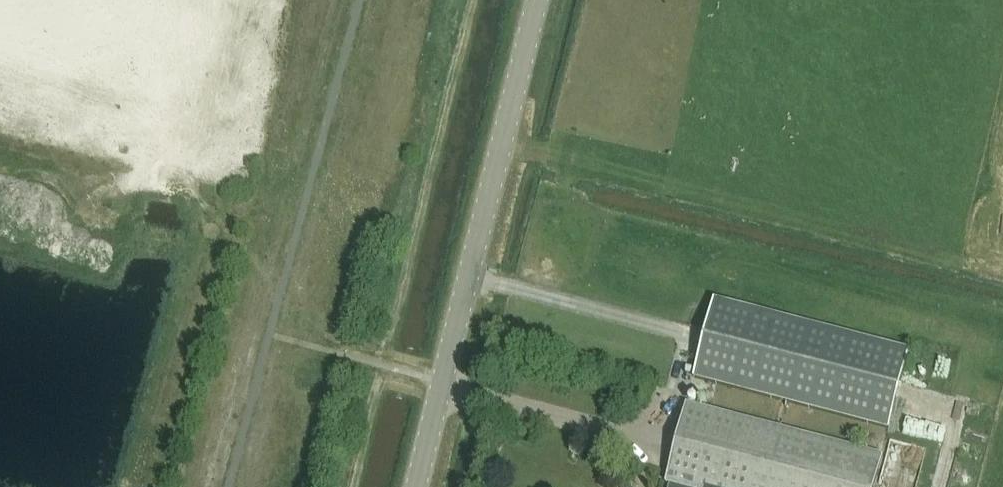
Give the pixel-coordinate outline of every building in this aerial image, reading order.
[(889,430),(910,351),(715,300),(694,379),(889,430)] [(930,424),(931,405),(906,404),(905,423),(930,424)] [(883,457),(687,405),(670,473),(667,484),(672,485),(671,486),(875,486),(883,457)]
